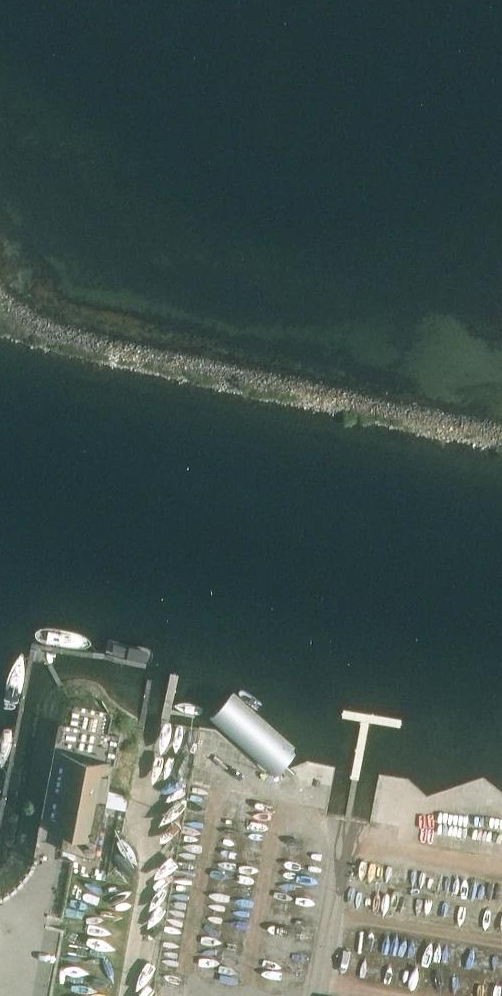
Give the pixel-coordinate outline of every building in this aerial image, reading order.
[(229,695),(208,718),(273,776),(294,753),(229,695)] [(97,853),(115,764),(61,753),(59,765),(69,767),(58,819),(48,817),(46,829),(62,832),(59,845),(97,853)]
